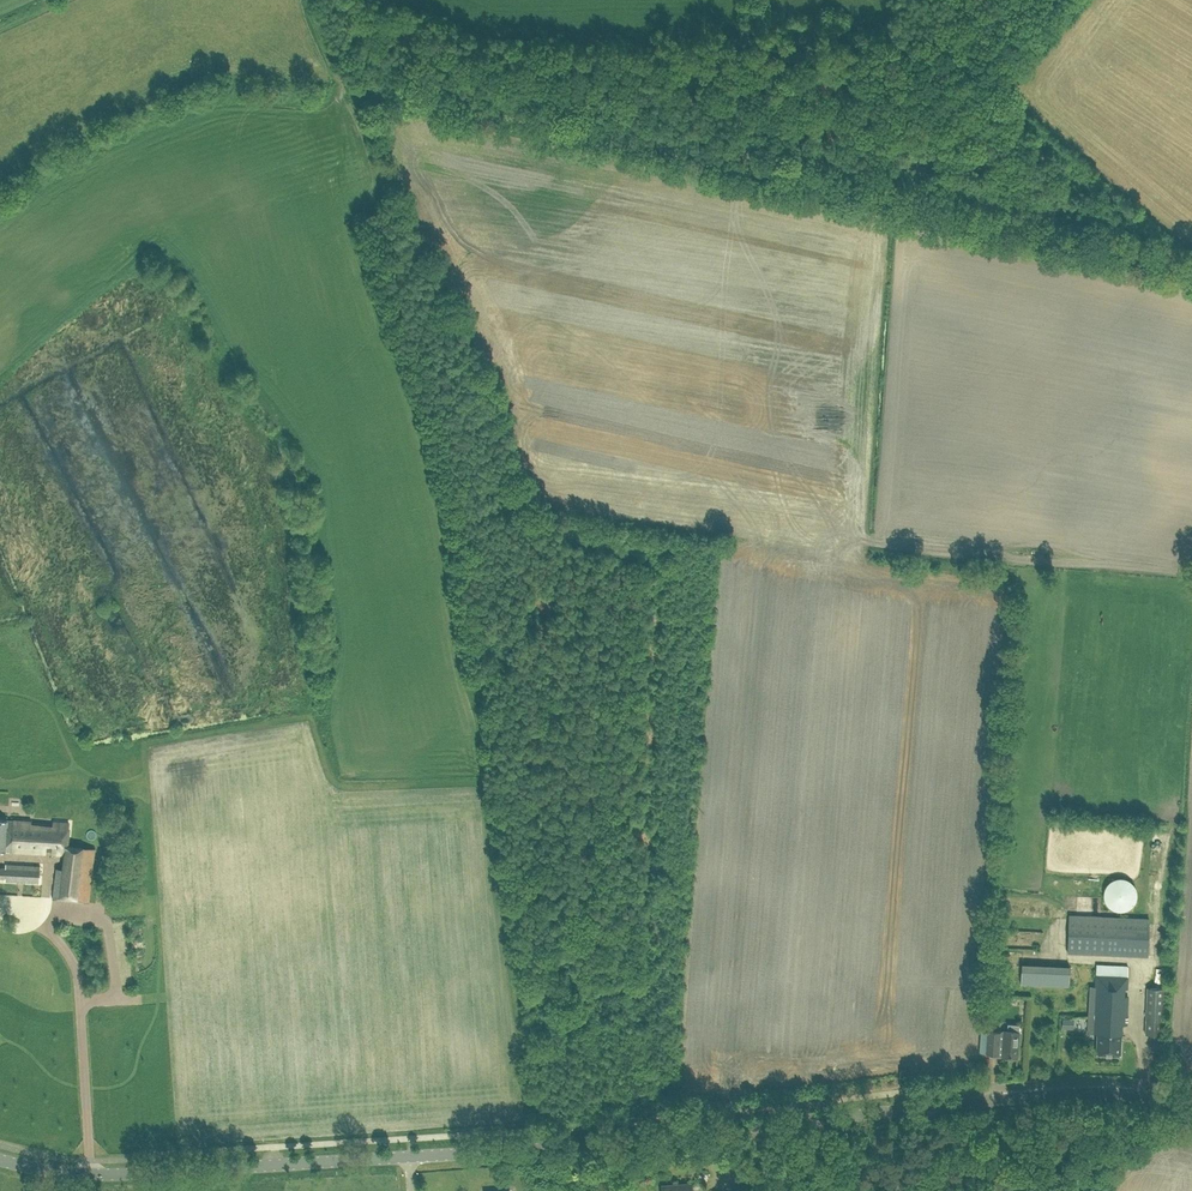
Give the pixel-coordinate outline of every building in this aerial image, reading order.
[(0,819),(0,850),(52,853),(47,896),(88,901),(94,847),(68,844),(69,820),(19,818),(19,820),(10,819),(10,820),(0,819)] [(40,861),(5,860),(5,867),(0,867),(0,877),(4,877),(4,883),(39,884),(40,861)] [(1120,910),(1123,910),(1125,910),(1127,909),(1129,907),(1131,906),(1133,904),(1134,902),(1135,900),(1136,897),(1136,893),(1136,890),(1135,887),(1134,885),(1132,883),(1130,880),(1128,878),(1125,878),(1122,877),(1119,876),(1116,877),(1113,878),(1110,880),(1108,881),(1106,883),(1105,886),(1104,888),(1103,891),(1103,894),(1103,896),(1104,899),(1105,902),(1108,905),(1110,907),(1114,909),(1117,910),(1120,910)] [(1146,955),(1148,917),(1069,914),(1067,952),(1146,955)] [(1024,948),(1035,948),(1036,937),(1025,937),(1024,948)] [(1126,988),(1127,965),(1096,964),(1095,985),(1089,985),(1087,1032),(1096,1033),(1095,1053),(1119,1054),(1121,1024),(1126,1024),(1127,995),(1123,995),(1123,987),(1126,988)] [(1167,975),(1149,974),(1148,987),(1146,987),(1144,1032),(1160,1033),(1163,988),(1167,988),(1167,975)] [(1018,1030),(1019,1024),(1007,1023),(1007,1029),(1003,1029),(1002,1031),(987,1030),(986,1052),(1001,1053),(1001,1056),(1017,1057),(1018,1030)] [(689,1181),(662,1183),(663,1190),(690,1190),(689,1181)]
